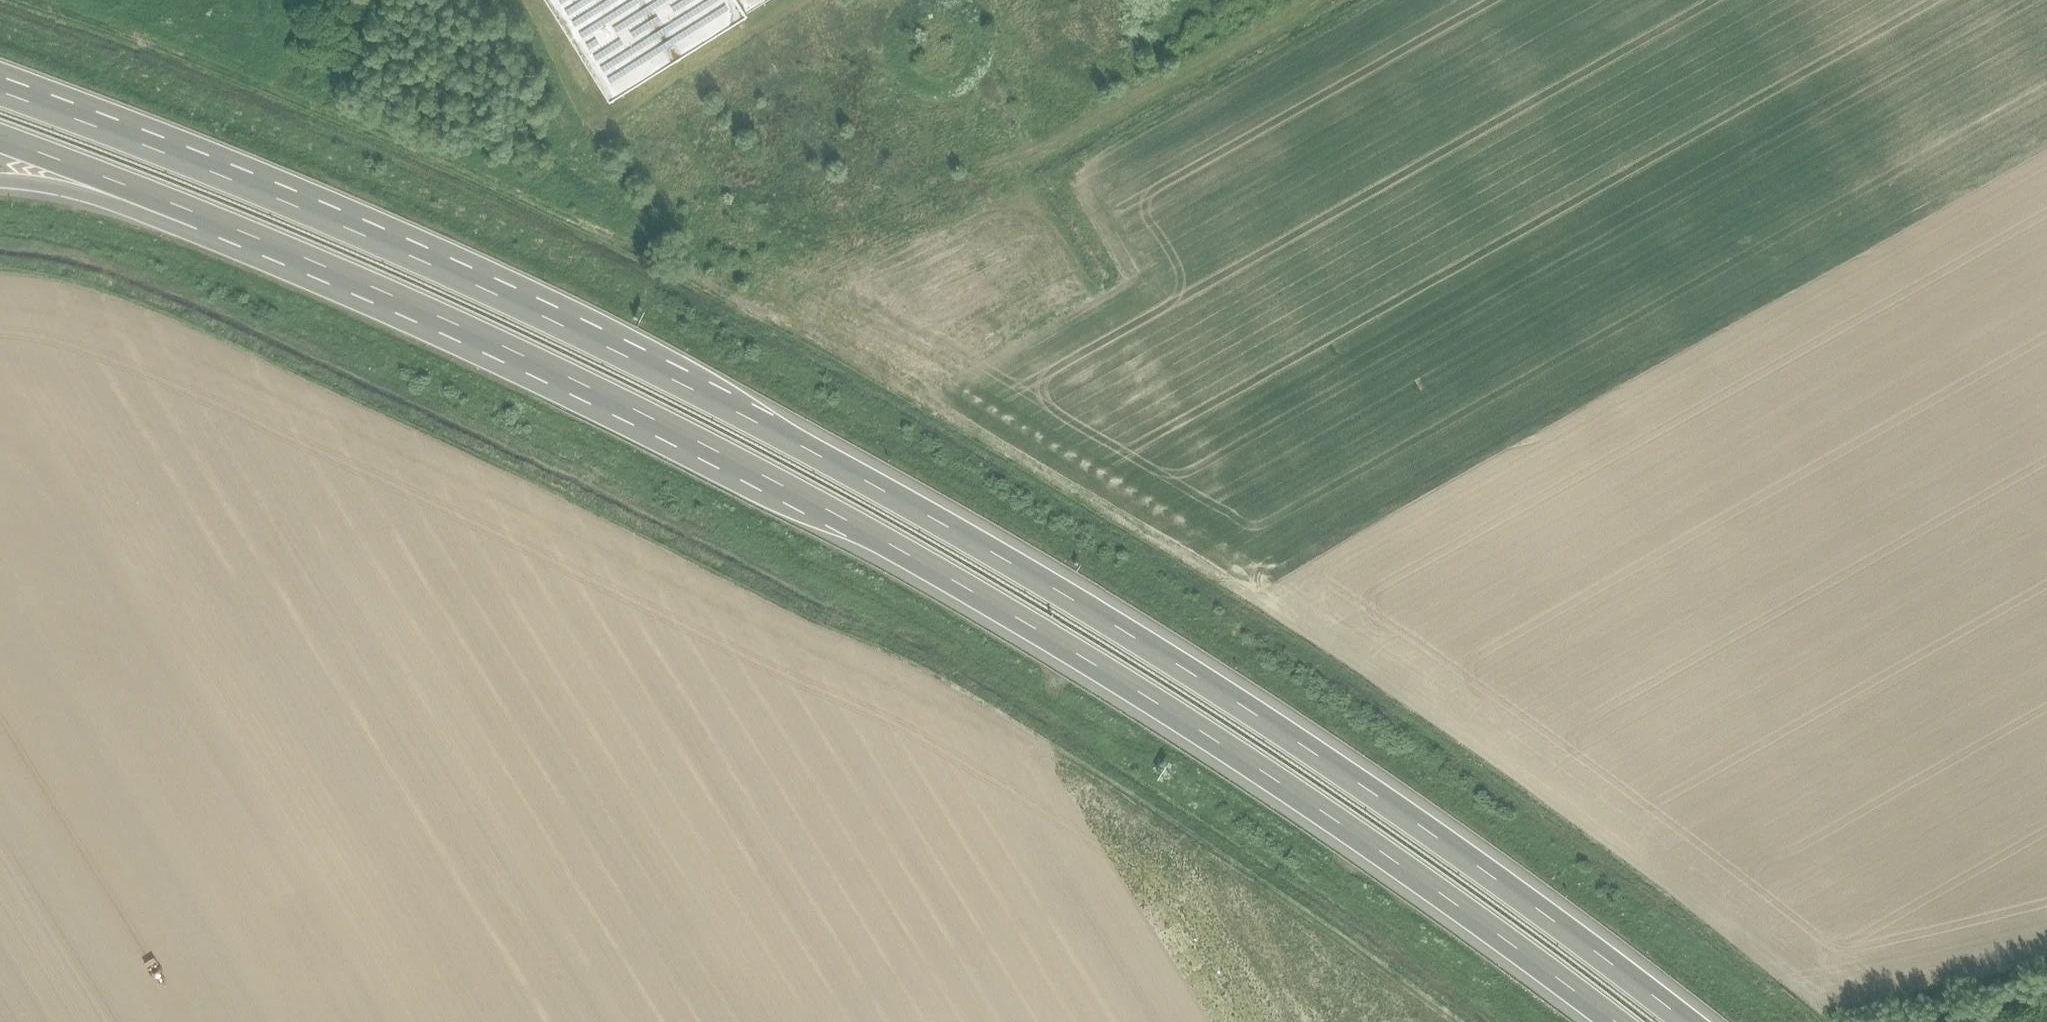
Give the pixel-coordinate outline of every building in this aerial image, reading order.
[(609,95),(762,0),(550,0),(609,95)]
